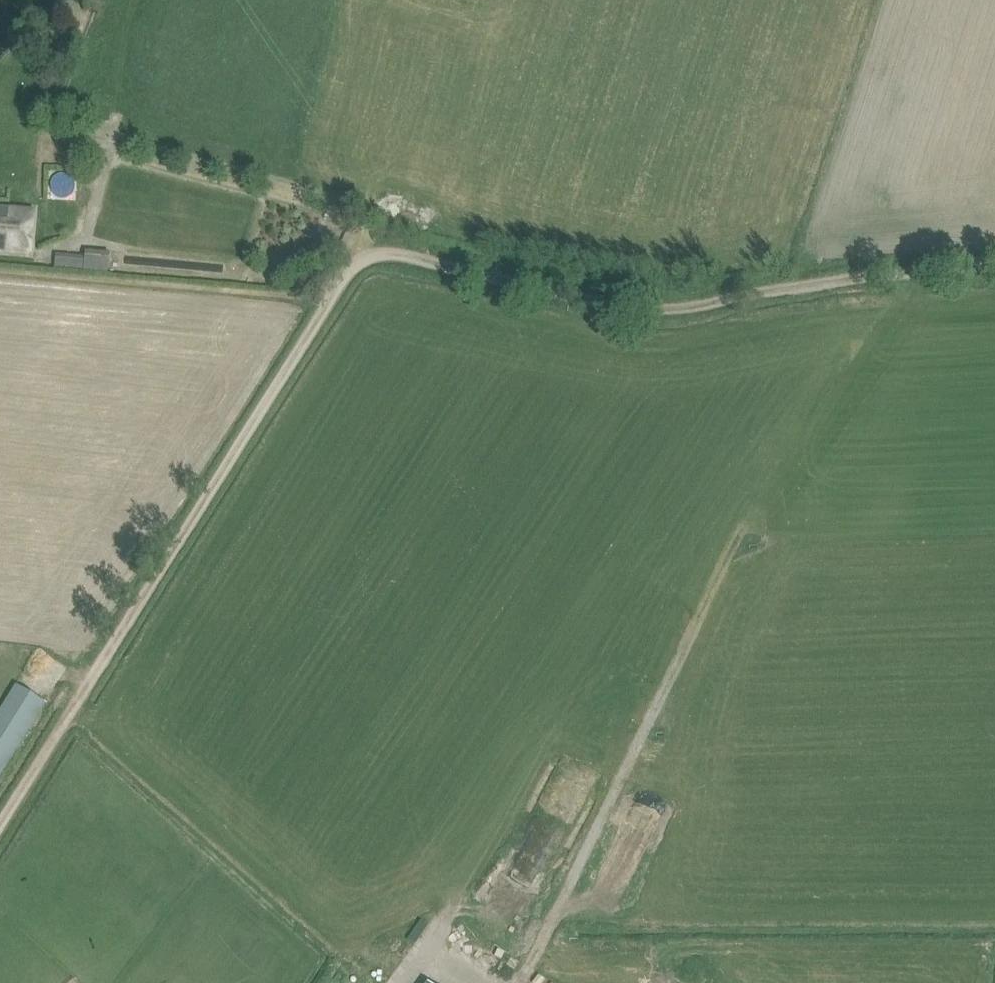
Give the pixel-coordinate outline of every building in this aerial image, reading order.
[(36,209),(0,206),(0,252),(33,255),(36,209)] [(56,252),(54,268),(107,272),(111,252),(84,249),(83,254),(56,252)] [(16,682),(0,708),(0,773),(46,701),(16,682)]
